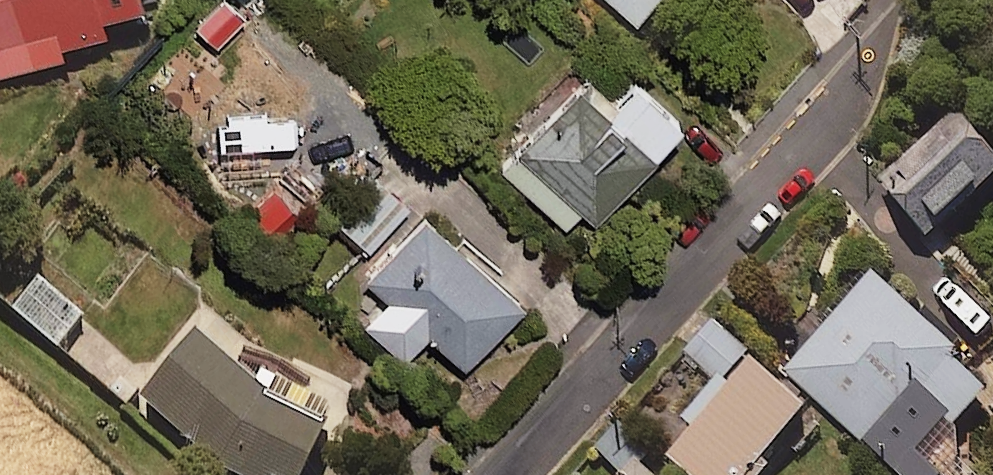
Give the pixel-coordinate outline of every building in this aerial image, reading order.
[(143,0),(0,0),(0,82),(66,66),(64,55),(110,43),(107,30),(148,20),(143,0)] [(640,29),(666,0),(608,0),(640,29)] [(616,98),(585,71),(501,167),(567,225),(583,207),(596,218),(683,120),(635,77),(616,98)] [(969,113),(885,178),(931,236),(992,187),(992,143),(969,113)] [(409,206),(378,176),(337,219),(369,249),(409,206)] [(523,304),(424,211),(367,272),(391,295),(365,323),(404,359),(429,333),(465,366),(523,304)] [(904,474),(942,474),(943,474),(920,453),(952,419),(958,426),(992,389),(992,382),(877,272),(789,366),(904,474)] [(81,318),(36,282),(12,311),(56,348),(81,318)] [(748,351),(710,316),(682,347),(720,382),(748,351)] [(193,342),(141,405),(207,460),(211,455),(236,474),(303,474),(323,451),(193,342)] [(725,379),(687,420),(694,427),(669,454),(692,474),(767,474),(775,467),(766,458),(810,410),(756,360),(733,386),(725,379)] [(641,464),(630,474),(653,474),(641,464)]
